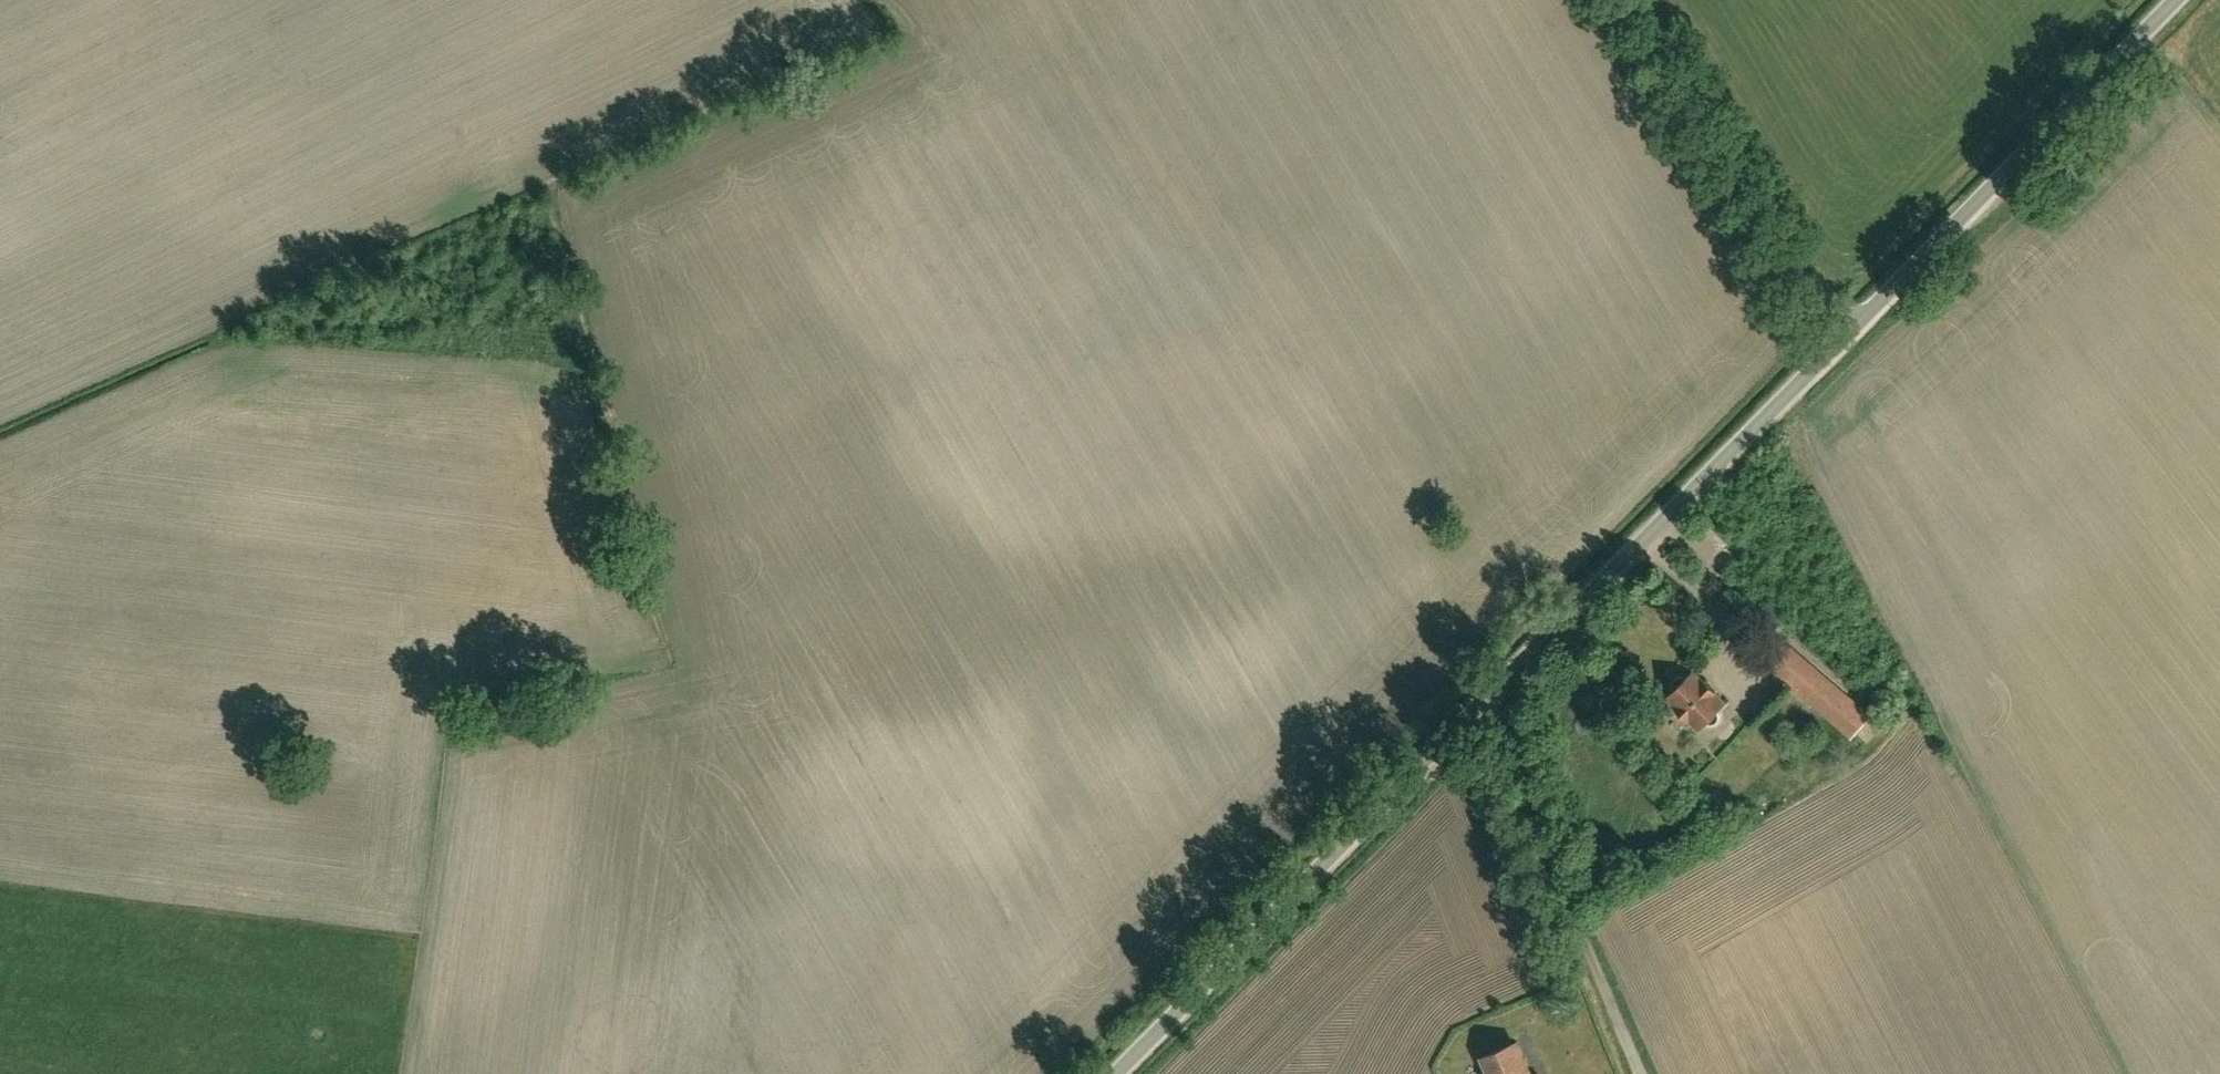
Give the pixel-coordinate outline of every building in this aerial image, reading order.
[(1528,617),(1532,613),(1527,609),(1523,613),(1528,617)] [(1871,714),(1783,639),(1763,662),(1850,738),(1871,714)] [(1716,691),(1705,680),(1704,681),(1694,670),(1685,678),(1684,677),(1683,677),(1681,676),(1679,676),(1678,676),(1677,677),(1676,677),(1675,678),(1674,679),(1673,680),(1673,681),(1672,682),(1672,683),(1672,684),(1672,686),(1673,688),(1674,689),(1666,698),(1677,708),(1676,709),(1687,720),(1688,719),(1699,730),(1707,722),(1708,723),(1710,724),(1712,724),(1713,724),(1715,724),(1716,723),(1717,722),(1719,721),(1719,720),(1720,719),(1720,718),(1720,717),(1720,716),(1720,715),(1719,713),(1718,712),(1718,711),(1726,703),(1715,692),(1716,691)] [(1517,1042),(1483,1057),(1491,1073),(1530,1073),(1517,1042)]
